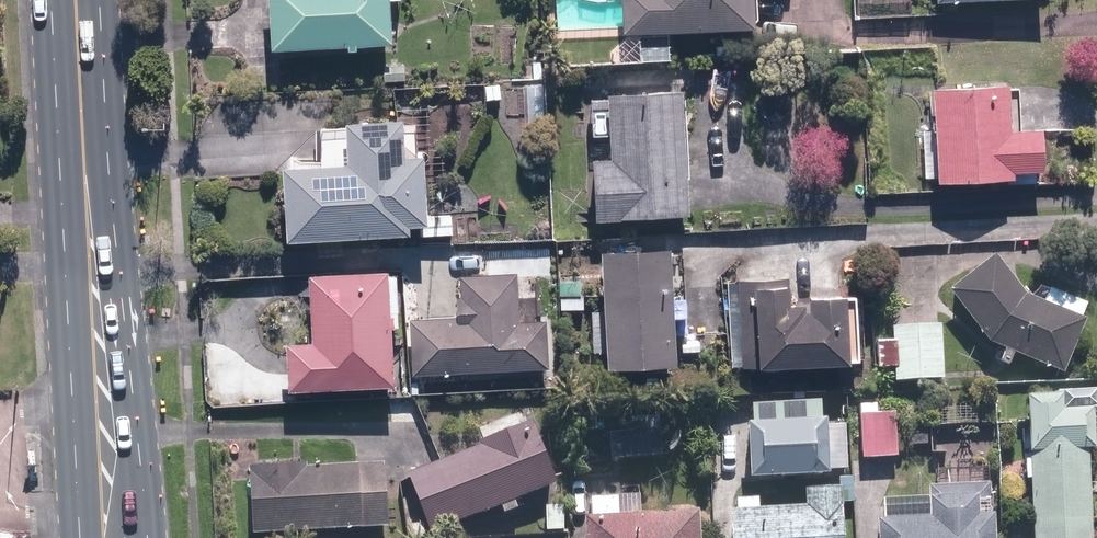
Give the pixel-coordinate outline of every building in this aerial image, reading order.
[(343,59),(353,58),(353,54),(388,51),(385,0),(265,0),(268,58),(343,54),(343,59)] [(621,40),(749,36),(748,0),(621,0),(621,40)] [(532,80),(540,80),(540,63),(531,63),(532,80)] [(382,85),(403,84),(403,69),(382,71),(382,85)] [(922,91),(930,184),(1004,178),(1004,174),(1035,171),(1031,130),(1001,132),(997,85),(922,91)] [(526,88),(529,131),(543,130),(541,87),(526,88)] [(501,92),(503,120),(524,119),(523,91),(501,92)] [(590,166),(593,228),(685,223),(678,96),(605,100),(608,165),(590,166)] [(399,132),(399,128),(342,131),(344,172),(279,175),(282,249),(406,243),(405,234),(424,233),(421,164),(413,164),(411,131),(399,132)] [(599,261),(605,378),(672,375),(667,257),(599,261)] [(1014,361),(1064,381),(1085,327),(1081,325),(1087,309),(1049,295),(1043,310),(1023,302),(994,264),(949,298),(989,351),(1003,357),(999,367),(1010,372),(1014,361)] [(283,349),(285,398),(392,394),(389,335),(392,335),(392,322),(387,323),(385,278),(306,281),(309,348),(283,349)] [(459,302),(455,302),(456,323),(408,325),(411,379),(546,373),(544,326),(517,327),(515,278),(458,281),(459,302)] [(736,286),(740,377),(846,371),(843,304),(805,306),(805,318),(802,318),(802,312),(787,313),(786,283),(736,286)] [(582,300),(579,300),(578,286),(558,288),(559,314),(582,313),(582,300)] [(893,373),(894,387),(942,384),(940,330),(891,332),(892,346),(875,347),(877,373),(893,373)] [(1089,405),(1025,408),(1031,526),(1089,524),(1086,461),(1092,461),(1090,414),(1089,405)] [(858,409),(860,462),(896,461),(894,418),(877,418),(876,408),(858,409)] [(587,418),(587,433),(602,433),(602,417),(587,418)] [(632,437),(608,438),(610,465),(661,462),(659,422),(631,423),(632,437)] [(430,537),(432,537),(500,511),(504,520),(516,516),(512,507),(554,490),(529,427),(478,447),(480,450),(407,479),(430,537)] [(823,433),(745,435),(747,489),(825,486),(823,433)] [(251,537),(290,537),(387,532),(383,469),(303,473),(303,468),(247,471),(251,537)] [(875,532),(875,537),(992,537),(991,525),(987,525),(986,507),(990,508),(989,489),(928,493),(929,509),(926,509),(927,529),(875,532)] [(730,518),(731,537),(841,537),(840,498),(804,499),(804,516),(758,517),(757,505),(735,506),(735,519),(730,518)] [(588,509),(589,528),(582,528),(583,537),(696,537),(695,523),(638,526),(637,506),(588,509)] [(543,509),(545,535),(563,533),(561,508),(543,509)] [(1089,524),(1031,526),(1031,537),(1090,537),(1089,524)] [(408,537),(422,537),(421,525),(407,526),(408,537)]
